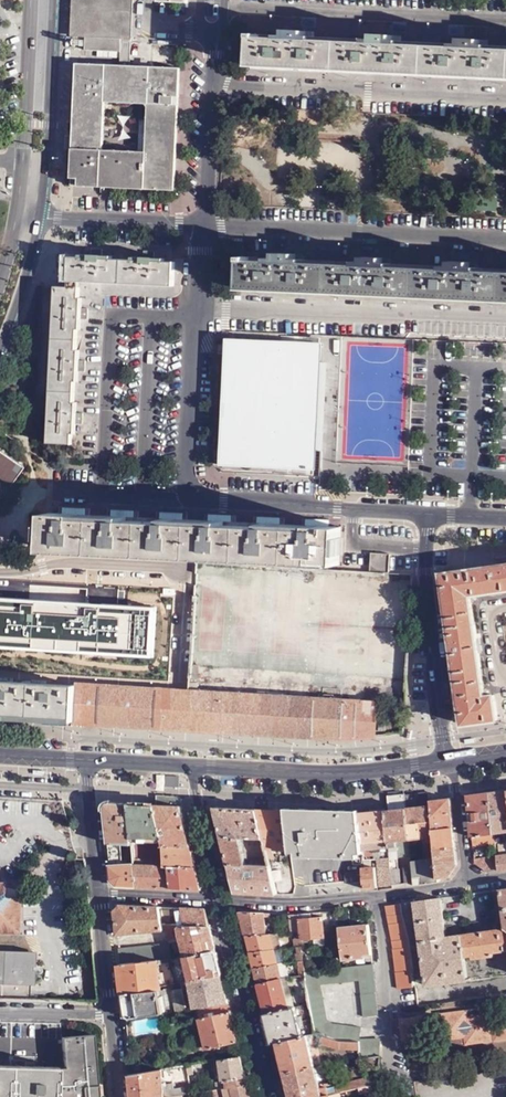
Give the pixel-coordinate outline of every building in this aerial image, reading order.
[(69,36),(83,36),(118,38),(127,39),(129,0),(71,0),(69,36)] [(485,49),(485,44),(485,40),(450,39),(450,43),(450,47),(398,45),(399,41),(399,37),(364,35),(364,38),(363,43),(310,41),(310,37),(310,33),(277,31),(277,35),(277,40),(263,39),(263,36),(251,35),(250,68),(505,80),(505,50),(485,49)] [(118,38),(83,36),(83,47),(118,50),(118,38)] [(127,65),(127,39),(118,38),(118,50),(117,65),(127,65)] [(73,64),(67,186),(171,192),(177,69),(73,64)] [(153,259),(153,253),(143,253),(142,259),(132,259),(132,261),(111,260),(111,258),(101,257),(101,251),(89,250),(89,257),(79,257),(78,259),(68,258),(68,256),(55,255),(54,270),(66,271),(66,281),(172,286),(172,263),(163,263),(163,260),(153,259)] [(475,271),(475,267),(475,262),(441,261),(440,265),(440,269),(388,267),(388,263),(388,258),(355,257),(354,261),(354,266),(301,264),(302,259),(302,255),(268,253),(268,257),(267,262),(254,261),(254,257),(241,256),(239,290),(505,303),(505,273),(475,271)] [(53,287),(45,443),(69,445),(70,434),(73,434),(74,424),(80,424),(81,413),(74,413),(75,403),(72,402),(73,382),(76,382),(76,371),(82,371),(83,361),(77,361),(77,351),(74,351),(75,330),(78,330),(79,319),(85,319),(86,310),(80,309),(80,299),(76,299),(77,288),(54,287),(53,287)] [(227,340),(219,466),(304,469),(311,469),(312,451),(319,451),(323,364),(315,364),(317,344),(227,340)] [(0,454),(0,481),(8,487),(21,468),(0,454)] [(218,559),(336,564),(339,527),(310,525),(270,523),(218,521),(172,519),(125,517),(82,515),(48,513),(47,552),(218,559)] [(371,567),(389,568),(391,553),(372,551),(371,567)] [(440,573),(460,723),(497,718),(493,693),(484,694),(469,593),(505,588),(505,564),(440,573)] [(407,678),(413,572),(310,567),(309,591),(313,592),(312,606),(335,607),(336,591),(369,593),(368,626),(333,624),(332,635),(327,635),(326,644),(320,643),(319,674),(407,678)] [(154,657),(157,607),(104,604),(103,613),(99,613),(100,608),(90,607),(90,603),(0,598),(0,647),(154,657)] [(103,613),(104,604),(90,603),(90,607),(100,608),(99,613),(103,613)] [(73,723),(73,722),(75,686),(0,682),(0,719),(73,723)] [(75,686),(73,722),(207,731),(329,737),(374,736),(376,703),(187,692),(74,684),(75,686)] [(505,788),(488,790),(492,831),(505,830),(505,792),(505,788)] [(492,831),(488,790),(466,792),(470,835),(492,832),(492,831)] [(427,806),(429,800),(427,791),(402,793),(403,808),(427,806)] [(403,808),(402,793),(385,794),(387,809),(403,808)] [(156,796),(155,805),(180,806),(178,797),(156,796)] [(433,828),(452,826),(449,797),(429,800),(427,806),(431,806),(433,828)] [(132,844),(128,803),(109,802),(106,802),(104,803),(103,806),(103,808),(106,844),(117,844),(132,844)] [(163,844),(155,805),(128,803),(132,844),(133,854),(134,857),(143,858),(167,859),(163,844)] [(180,806),(155,805),(163,844),(190,845),(180,806)] [(214,806),(221,835),(262,836),(254,808),(245,808),(214,806)] [(403,808),(407,839),(420,838),(434,837),(433,828),(431,806),(427,806),(403,808)] [(262,836),(264,846),(288,848),(289,846),(284,809),(254,808),(262,836)] [(387,809),(383,809),(385,847),(391,847),(391,841),(407,839),(403,808),(387,809)] [(288,849),(288,852),(295,853),(296,856),(358,859),(357,855),(362,855),(357,813),(284,809),(289,846),(288,848),(288,849)] [(357,811),(357,813),(364,849),(372,848),(385,847),(383,809),(357,811)] [(434,847),(454,845),(452,826),(433,828),(434,837),(434,845),(434,847)] [(492,832),(470,835),(471,846),(494,843),(492,832)] [(221,835),(228,862),(269,863),(264,846),(262,836),(221,835)] [(421,845),(434,845),(434,837),(420,838),(421,845)] [(133,854),(132,844),(117,844),(118,853),(133,854)] [(190,845),(163,844),(167,859),(168,866),(196,866),(190,845)] [(422,860),(435,858),(434,847),(434,845),(421,845),(422,860)] [(436,877),(437,878),(447,877),(456,864),(454,845),(434,847),(435,858),(436,877)] [(373,858),(375,858),(386,856),(385,847),(372,848),(373,858)] [(505,869),(505,854),(495,855),(497,870),(505,869)] [(495,855),(472,858),(472,862),(485,871),(497,870),(495,855)] [(378,885),(389,884),(388,870),(386,856),(375,858),(378,885)] [(173,888),(168,866),(144,865),(143,858),(134,857),(135,865),(137,886),(173,888)] [(410,867),(411,881),(412,885),(438,882),(437,878),(436,877),(435,858),(422,860),(409,862),(410,867)] [(276,862),(278,891),(291,890),(289,861),(276,862)] [(269,863),(228,862),(235,891),(276,893),(269,863)] [(135,865),(108,864),(110,879),(116,885),(137,886),(135,865)] [(196,866),(168,866),(173,888),(202,890),(196,866)] [(364,882),(365,888),(377,887),(374,866),(362,868),(362,870),(364,882)] [(389,884),(393,883),(411,881),(410,867),(388,870),(389,884)] [(344,884),(364,882),(362,870),(343,871),(344,884)] [(407,903),(408,911),(415,910),(426,988),(467,982),(464,958),(472,957),(472,960),(493,957),(493,953),(505,952),(505,887),(499,888),(504,927),(445,936),(439,897),(407,903)] [(16,932),(19,923),(19,909),(15,898),(9,900),(4,894),(6,891),(6,889),(4,890),(0,888),(0,932),(16,932)] [(163,922),(160,905),(120,903),(116,907),(113,910),(116,934),(162,929),(161,924),(163,924),(163,922)] [(400,904),(385,906),(392,944),(398,988),(411,986),(409,956),(400,904)] [(206,908),(181,907),(181,916),(177,916),(177,923),(210,924),(206,908)] [(330,911),(331,924),(338,924),(337,910),(330,911)] [(239,911),(245,936),(267,935),(265,912),(239,911)] [(299,913),(298,913),(300,933),(301,941),(306,940),(306,943),(313,942),(314,946),(324,945),(323,925),(331,924),(330,911),(322,911),(322,916),(312,917),(311,912),(299,913)] [(298,913),(292,913),(295,933),(300,933),(298,913)] [(210,924),(177,923),(163,922),(163,924),(166,938),(180,936),(184,955),(216,950),(210,924)] [(371,953),(368,923),(339,927),(341,958),(363,956),(364,954),(371,953)] [(272,935),(275,948),(282,947),(278,934),(272,935)] [(267,935),(245,936),(249,951),(275,948),(272,935),(267,935)] [(167,941),(117,948),(119,964),(156,959),(169,957),(170,957),(167,941)] [(282,947),(275,948),(278,964),(285,964),(282,947)] [(275,948),(249,951),(253,968),(278,964),(275,948)] [(222,974),(216,950),(184,955),(189,979),(222,974)] [(29,998),(31,953),(0,952),(0,998),(29,998)] [(180,964),(178,956),(170,957),(169,957),(174,982),(179,981),(176,965),(180,964)] [(156,959),(119,964),(122,995),(158,989),(159,989),(159,984),(156,959)] [(306,976),(310,1004),(313,1033),(323,1036),(328,1038),(344,1042),(361,1042),(361,1041),(362,1027),(336,1025),(326,1017),(321,984),(361,980),(364,1015),(378,1014),(372,963),(335,967),(305,970),(306,976)] [(278,964),(253,968),(257,984),(282,979),(278,964)] [(285,964),(278,964),(282,979),(289,978),(285,964)] [(229,1002),(222,974),(189,979),(195,1007),(198,1007),(213,1004),(229,1002)] [(257,984),(264,1015),(289,1009),(282,979),(257,984)] [(172,988),(176,1011),(186,1009),(182,986),(172,988)] [(122,995),(125,1020),(160,1013),(158,989),(122,995)] [(238,1040),(229,1002),(213,1004),(215,1014),(200,1018),(207,1048),(238,1040)] [(215,1014),(213,1004),(198,1007),(200,1018),(215,1014)] [(264,1015),(271,1043),(278,1042),(308,1034),(313,1033),(310,1004),(289,1009),(264,1015)] [(442,1016),(446,1046),(505,1037),(505,1018),(487,1021),(486,1009),(442,1016)] [(421,1019),(402,1023),(405,1042),(424,1039),(421,1019)] [(104,1081),(100,1034),(72,1038),(68,1038),(69,1068),(72,1096),(105,1096),(104,1081)] [(278,1042),(285,1073),(310,1067),(316,1066),(308,1034),(278,1042)] [(361,1050),(361,1042),(344,1042),(328,1038),(323,1036),(321,1044),(340,1050),(361,1050)] [(361,1050),(361,1056),(366,1055),(381,1054),(381,1041),(361,1041),(361,1042),(361,1050)] [(246,1075),(241,1054),(220,1058),(224,1080),(246,1075)] [(26,1067),(2,1066),(0,1066),(0,1096),(26,1096),(26,1067)] [(290,1096),(320,1096),(339,1092),(358,1088),(375,1084),(376,1075),(321,1088),(316,1066),(310,1067),(285,1073),(290,1096)] [(26,1096),(72,1096),(69,1068),(48,1068),(26,1067),(26,1096)] [(159,1069),(130,1074),(128,1075),(130,1096),(166,1096),(172,1096),(184,1094),(190,1093),(189,1086),(173,1089),(172,1083),(166,1084),(165,1082),(162,1082),(159,1069)] [(246,1075),(224,1080),(218,1081),(219,1087),(213,1089),(215,1096),(252,1096),(246,1075)] [(375,1084),(358,1088),(359,1094),(374,1091),(375,1084)]
